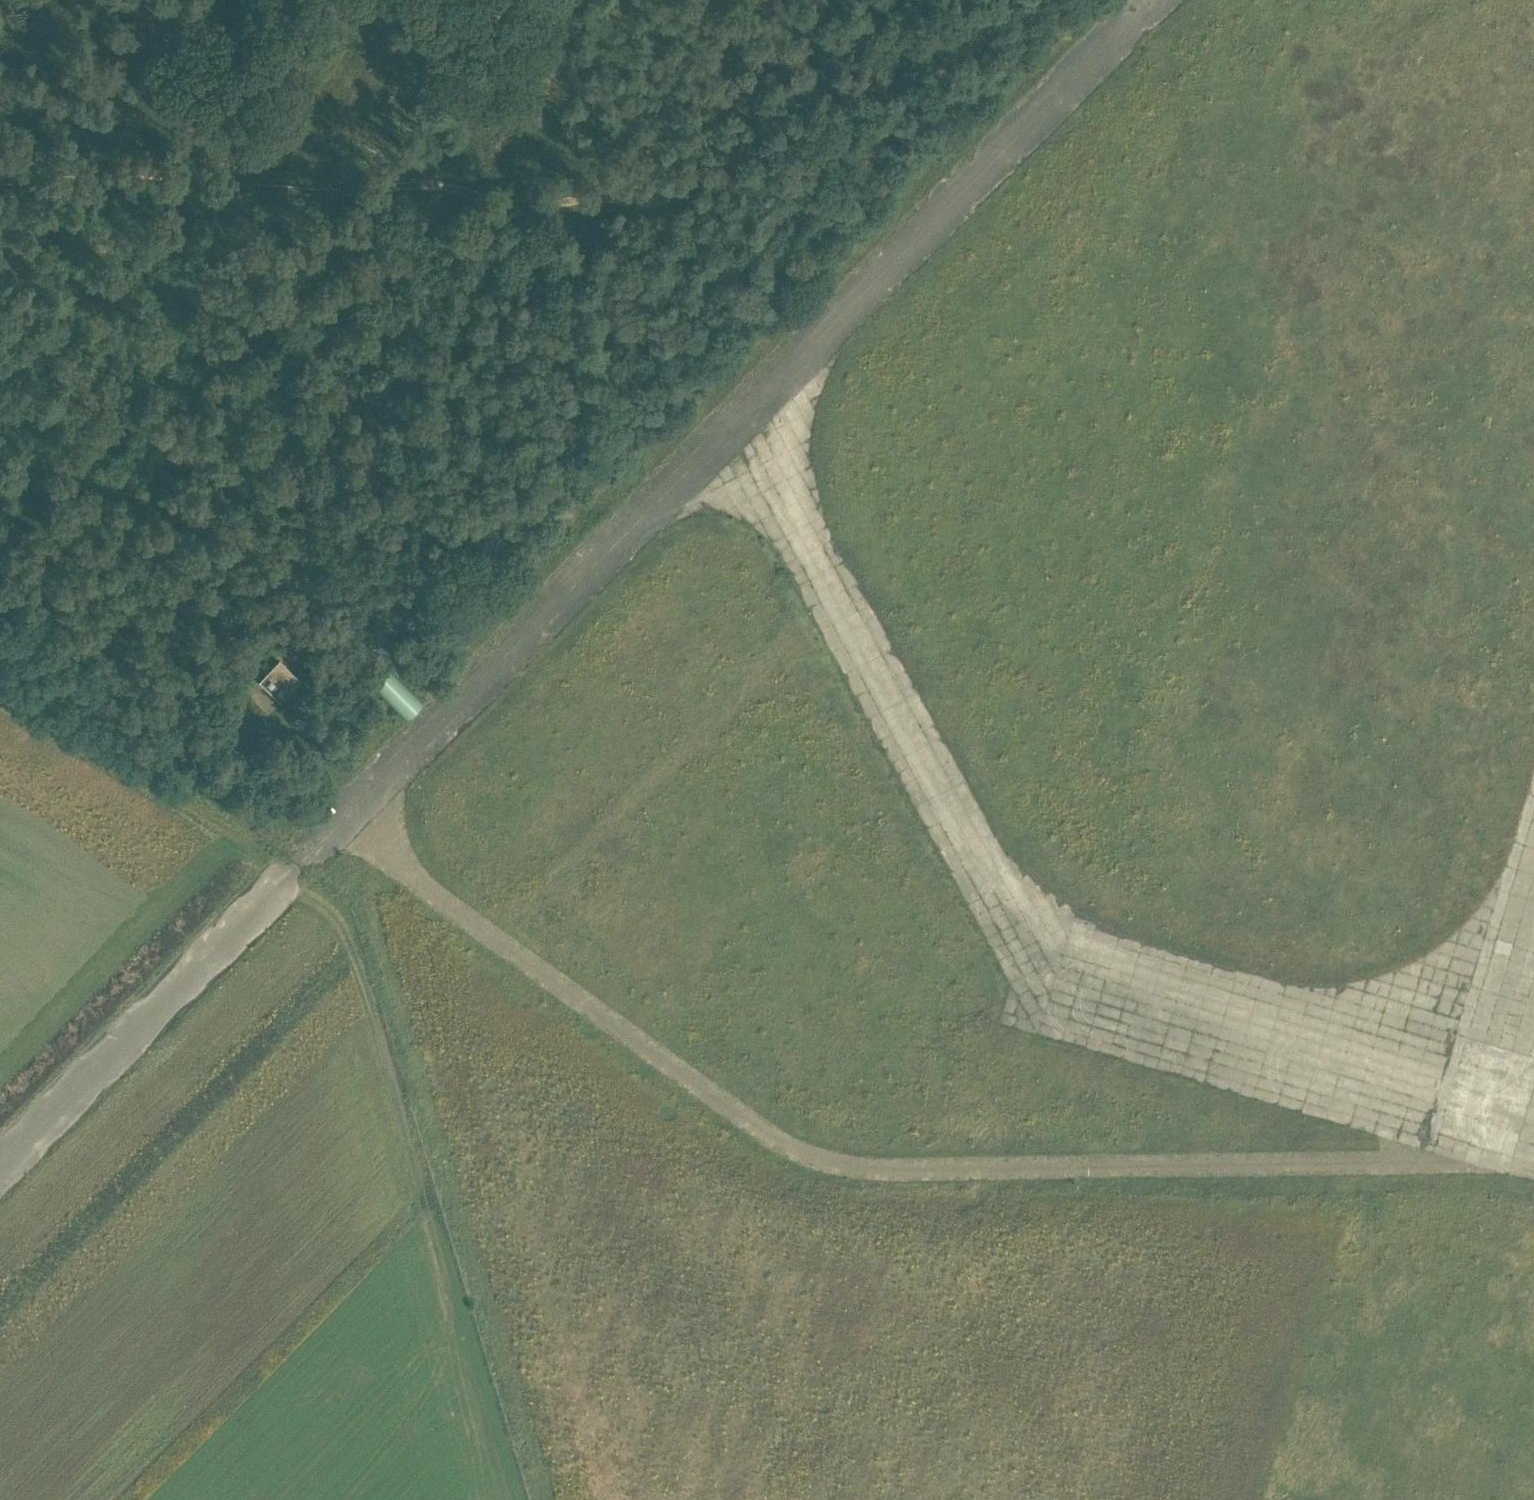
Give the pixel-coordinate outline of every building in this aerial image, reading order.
[(300,678),(279,658),(259,679),(280,698),(300,678)] [(405,719),(423,701),(391,669),(373,686),(405,719)]
